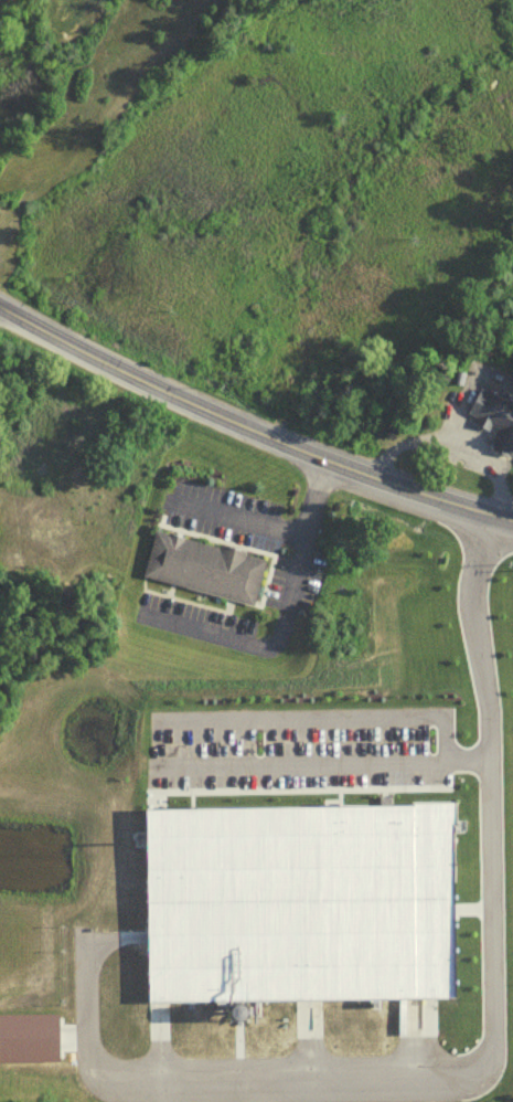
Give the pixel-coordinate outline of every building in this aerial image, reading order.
[(460,410),(470,415),(468,420),(481,426),(485,418),(494,424),(484,444),(504,455),(512,439),(512,404),(474,384),(460,410)] [(245,602),(256,559),(148,530),(137,573),(245,602)] [(449,996),(448,824),(451,824),(450,803),(410,803),(410,807),(142,809),(145,999),(449,996)] [(56,1059),(55,1010),(0,1011),(0,1060),(56,1059)]
